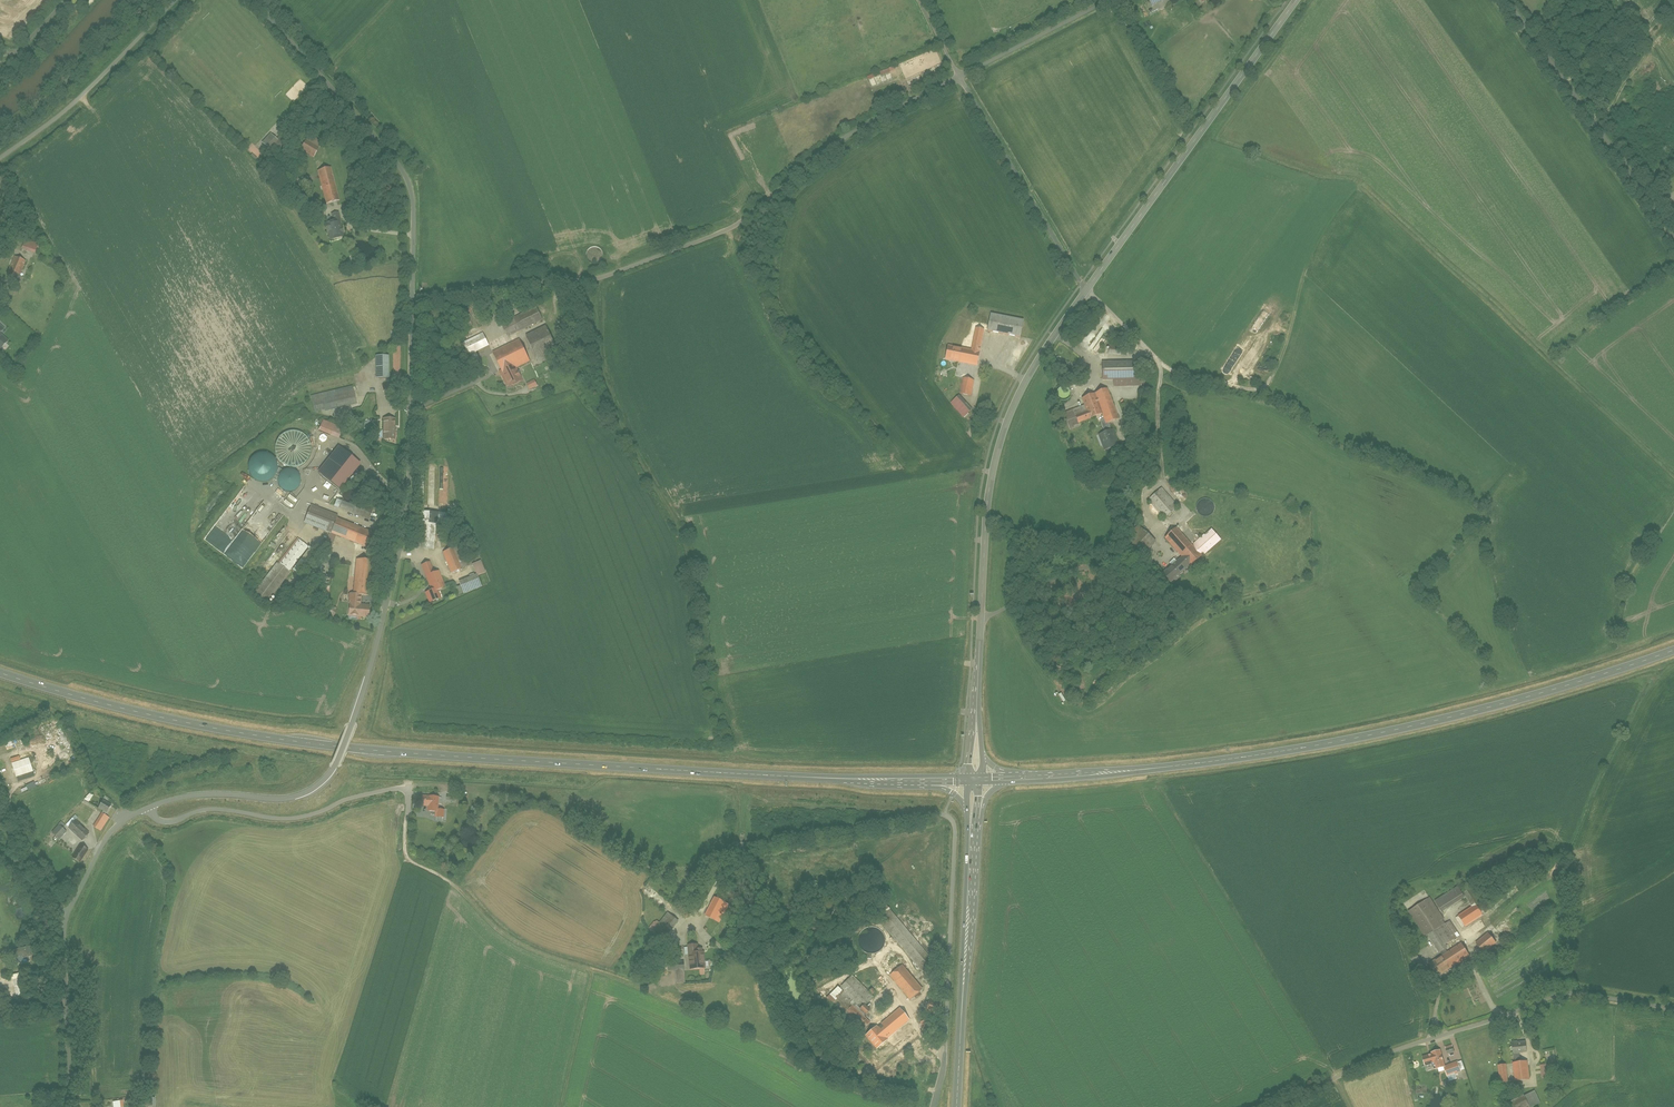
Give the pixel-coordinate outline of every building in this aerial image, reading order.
[(895,66),(873,75),(874,78),(896,70),(895,66)] [(923,79),(914,84),(918,91),(927,86),(923,79)] [(272,133),(264,142),(271,149),(279,140),(272,133)] [(322,141),(311,135),(303,151),(314,157),(322,141)] [(340,201),(331,168),(318,171),(327,204),(340,201)] [(318,202),(310,205),(312,211),(320,209),(318,202)] [(337,222),(327,225),(331,241),(342,238),(337,222)] [(35,254),(38,243),(24,240),(21,250),(35,254)] [(18,281),(26,261),(14,257),(7,276),(18,281)] [(538,307),(504,324),(510,336),(544,319),(538,307)] [(987,330),(1021,337),(1024,320),(991,314),(987,330)] [(548,325),(528,336),(542,364),(562,354),(548,325)] [(971,350),(948,345),(946,359),(978,365),(984,330),(975,328),(971,350)] [(484,333),(465,342),(471,355),(477,352),(490,346),(484,333)] [(494,353),(503,370),(501,371),(509,388),(525,380),(518,368),(532,361),(521,339),(494,353)] [(480,357),(477,352),(471,355),(474,360),(480,357)] [(390,355),(377,356),(378,377),(391,377),(390,355)] [(1135,361),(1102,362),(1102,380),(1114,380),(1114,387),(1142,386),(1142,377),(1136,377),(1135,361)] [(963,378),(960,393),(971,396),(974,380),(963,378)] [(535,380),(528,383),(531,388),(538,385),(535,380)] [(382,385),(385,394),(396,391),(393,382),(382,385)] [(353,386),(312,396),(316,411),(327,409),(327,412),(358,404),(353,386)] [(1119,419),(1108,389),(1082,398),(1084,405),(1061,413),(1068,431),(1081,426),(1079,422),(1103,413),(1105,419),(1100,420),(1105,433),(1099,435),(1104,450),(1119,444),(1113,427),(1110,428),(1108,422),(1119,419)] [(972,409),(959,395),(951,403),(963,417),(972,409)] [(396,418),(384,418),(384,430),(384,439),(396,439),(396,418)] [(344,428),(325,420),(320,431),(339,439),(344,428)] [(275,455),(278,460),(282,464),(287,467),(293,468),(299,467),(304,464),(308,459),(311,454),(311,447),(309,441),(306,436),(301,433),(295,431),(288,432),(283,434),(278,438),(275,443),(274,449),(275,455)] [(319,471),(341,490),(362,464),(340,446),(319,471)] [(249,463),(248,468),(249,473),(251,477),(255,480),(260,482),(265,483),(269,481),(273,479),(276,475),(278,470),(278,465),(276,461),(273,457),(269,454),(264,453),(259,453),(255,456),(251,459),(249,463)] [(279,475),(277,478),(277,482),(278,486),(280,489),(283,491),(287,493),(291,493),(295,491),(298,489),(300,485),(301,482),(300,478),(299,474),(296,471),(292,470),(288,469),(285,470),(281,472),(279,475)] [(1164,518),(1178,507),(1162,488),(1148,499),(1164,518)] [(211,545),(223,554),(258,508),(243,497),(220,527),(221,528),(214,538),(215,539),(211,545)] [(339,499),(336,506),(370,520),(374,508),(358,501),(356,506),(339,499)] [(311,505),(305,523),(331,533),(338,516),(311,505)] [(437,512),(424,511),(421,547),(434,548),(436,524),(437,512)] [(436,524),(448,525),(449,513),(437,512),(436,524)] [(368,546),(373,532),(337,518),(332,532),(368,546)] [(1148,546),(1154,540),(1139,525),(1135,529),(1142,535),(1138,539),(1142,544),(1144,542),(1145,543),(1148,546)] [(1181,557),(1161,574),(1170,583),(1220,540),(1211,529),(1192,545),(1177,528),(1165,538),(1181,557)] [(298,538),(279,563),(291,573),(311,548),(298,538)] [(455,547),(463,568),(469,566),(460,545),(455,547)] [(455,547),(444,552),(452,573),(463,568),(455,547)] [(373,560),(358,559),(354,594),(362,595),(370,596),(373,560)] [(487,573),(482,561),(474,564),(478,574),(478,576),(487,573)] [(431,562),(423,565),(434,591),(439,589),(446,586),(440,570),(435,572),(431,562)] [(279,563),(256,591),(269,601),(291,573),(279,563)] [(478,574),(461,581),(462,585),(466,593),(483,587),(478,576),(478,574)] [(462,585),(455,588),(458,596),(466,593),(462,585)] [(427,594),(431,603),(443,598),(439,589),(434,591),(427,594)] [(351,594),(349,615),(360,616),(361,604),(362,595),(354,594),(351,594)] [(370,617),(371,605),(361,604),(360,616),(370,617)] [(332,606),(328,611),(335,616),(339,610),(332,606)] [(28,760),(13,765),(18,778),(33,773),(28,760)] [(61,763),(66,770),(70,768),(65,761),(61,763)] [(23,792),(35,786),(33,782),(26,786),(27,788),(22,790),(23,792)] [(439,797),(421,796),(421,806),(428,806),(428,813),(436,813),(436,819),(443,819),(443,810),(439,810),(439,797)] [(103,800),(98,809),(107,814),(112,806),(103,800)] [(103,815),(95,827),(100,831),(108,818),(103,815)] [(69,829),(82,840),(88,834),(74,822),(69,829)] [(62,828),(56,836),(61,840),(67,832),(62,828)] [(82,848),(74,860),(80,863),(87,851),(82,848)] [(1468,890),(1463,893),(1459,886),(1436,901),(1443,912),(1466,897),(1472,906),(1456,917),(1463,928),(1484,915),(1468,890)] [(1439,978),(1471,956),(1462,943),(1443,955),(1442,954),(1441,952),(1445,950),(1443,946),(1460,935),(1450,920),(1446,922),(1431,897),(1408,911),(1433,951),(1426,956),(1430,962),(1429,963),(1439,978)] [(678,921),(667,913),(659,923),(655,920),(649,928),(664,939),(678,921)] [(1476,943),(1483,951),(1496,941),(1489,932),(1476,943)] [(698,944),(687,945),(689,969),(705,968),(704,952),(698,952),(698,944)] [(23,958),(33,956),(31,946),(14,950),(15,957),(22,955),(23,958)] [(676,971),(676,984),(685,983),(685,966),(668,967),(668,971),(676,971)] [(922,990),(902,967),(890,977),(909,1000),(922,990)] [(17,996),(25,994),(21,978),(24,977),(23,973),(11,975),(17,996)] [(839,987),(827,998),(859,1032),(869,1023),(864,1017),(870,1011),(864,1005),(872,998),(852,977),(840,988),(839,987)] [(927,1010),(937,1013),(940,1001),(930,999),(927,1010)] [(909,1020),(899,1008),(865,1037),(876,1051),(888,1041),(886,1040),(909,1020)] [(1515,1081),(1531,1080),(1529,1061),(1527,1061),(1527,1052),(1527,1041),(1512,1042),(1513,1054),(1515,1054),(1515,1062),(1513,1062),(1515,1081)] [(1446,1047),(1448,1053),(1455,1051),(1452,1044),(1446,1047)] [(1437,1069),(1444,1067),(1448,1077),(1462,1072),(1458,1061),(1446,1065),(1441,1049),(1431,1052),(1432,1053),(1423,1056),(1426,1065),(1428,1071),(1436,1068),(1437,1069)] [(1509,1080),(1507,1064),(1498,1065),(1500,1081),(1509,1080)] [(1514,1106),(1537,1106),(1542,1105),(1536,1090),(1511,1101),(1514,1106)]
